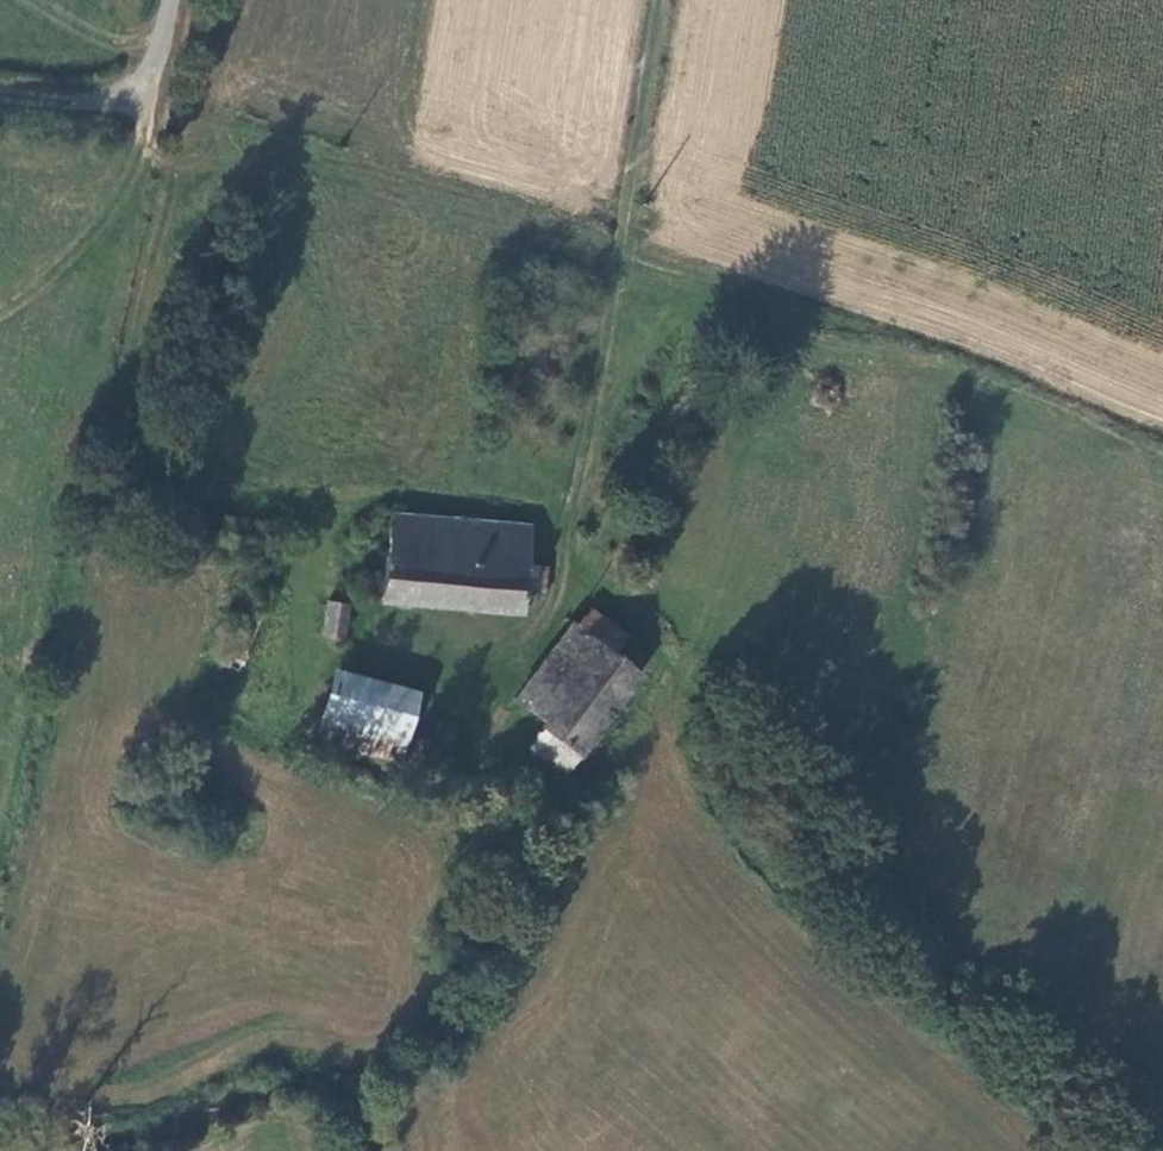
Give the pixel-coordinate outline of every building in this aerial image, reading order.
[(388,554),(358,552),(353,597),(525,618),(528,598),(544,601),(547,569),(530,568),(533,527),(393,515),(388,554)] [(350,608),(329,605),(326,637),(347,641),(350,608)] [(631,638),(592,613),(581,629),(604,646),(620,656),(631,638)] [(604,646),(581,629),(576,624),(518,701),(546,723),(604,646)] [(620,656),(604,646),(546,723),(530,746),(573,777),(645,676),(620,656)] [(414,697),(339,679),(323,742),(396,763),(414,697)]
